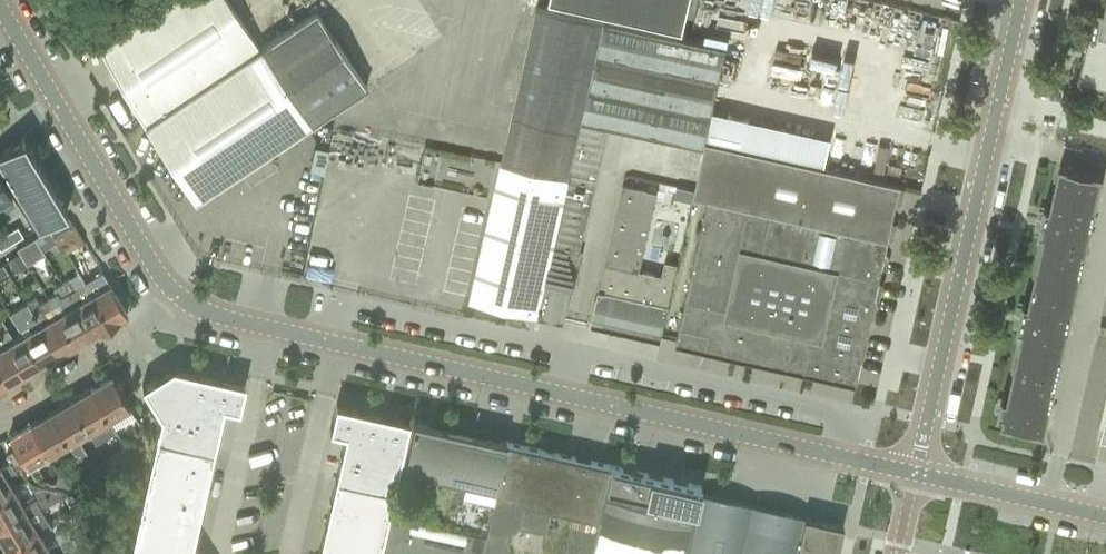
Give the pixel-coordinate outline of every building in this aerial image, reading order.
[(144,123),(259,48),(227,0),(166,0),(98,45),(144,123)] [(683,28),(689,0),(558,0),(683,28)] [(1079,79),(1105,85),(1105,2),(1103,16),(1094,14),(1095,12),(1093,12),(1079,79)] [(569,176),(582,120),(605,19),(537,4),(501,160),(569,176)] [(259,48),(144,123),(195,200),(366,86),(316,10),(259,48)] [(607,125),(703,148),(705,140),(706,140),(727,46),(689,38),(605,19),(582,120),(607,125)] [(728,115),(721,144),(742,148),(748,119),(728,115)] [(595,177),(602,147),(607,125),(582,120),(569,176),(546,277),(538,312),(564,318),(571,284),(574,284),(574,283),(572,283),(573,277),(570,277),(571,272),(569,271),(570,266),(567,265),(568,260),(574,261),(575,257),(577,257),(595,177)] [(0,152),(0,165),(16,192),(44,176),(45,175),(44,173),(43,174),(42,174),(37,166),(38,166),(39,165),(38,166),(37,166),(33,158),(34,157),(33,157),(32,158),(28,150),(29,149),(23,138),(22,139),(0,152)] [(680,321),(675,343),(856,384),(862,356),(900,185),(879,180),(862,176),(742,148),(721,144),(706,140),(705,140),(703,148),(704,148),(694,190),(693,195),(708,199),(680,321)] [(469,296),(538,312),(546,277),(569,176),(501,160),(469,296)] [(1104,173),(1060,164),(1050,207),(1046,207),(1047,204),(1045,203),(1038,234),(1040,234),(1041,232),(1045,233),(1029,303),(1025,303),(1025,300),(1023,299),(1016,330),(1019,330),(1019,328),(1023,329),(1007,399),(1003,398),(1004,395),(1002,395),(998,414),(1000,415),(1000,412),(1004,413),(1002,422),(1046,432),(1104,173)] [(44,176),(16,192),(37,227),(38,229),(66,212),(67,211),(59,198),(58,199),(57,199),(52,191),(53,191),(54,190),(53,190),(52,191),(47,183),(48,183),(49,182),(45,175),(44,176)] [(17,204),(0,176),(0,214),(17,204)] [(621,183),(595,302),(590,324),(639,335),(639,336),(656,340),(657,339),(660,339),(678,263),(664,260),(661,274),(639,269),(657,191),(621,183)] [(676,186),(673,197),(692,201),(693,195),(694,190),(676,186)] [(68,216),(47,229),(56,243),(60,250),(61,249),(81,238),(68,216)] [(5,233),(11,243),(23,236),(17,226),(5,233)] [(5,233),(2,227),(0,229),(0,249),(11,243),(5,233)] [(47,229),(34,237),(41,248),(42,251),(43,251),(46,249),(54,244),(56,243),(47,229)] [(34,237),(16,247),(19,252),(26,264),(44,253),(43,251),(42,251),(41,248),(34,237)] [(18,254),(7,261),(12,270),(23,264),(18,254)] [(100,288),(90,293),(109,325),(127,314),(96,263),(88,268),(100,288)] [(70,277),(61,283),(92,335),(109,325),(90,293),(82,298),(70,277)] [(55,292),(47,297),(56,313),(75,345),(92,335),(61,283),(53,287),(55,292)] [(36,298),(27,303),(58,355),(75,345),(56,313),(47,297),(38,302),(36,298)] [(19,308),(10,313),(22,333),(40,365),(58,355),(27,303),(19,308)] [(0,318),(0,335),(23,375),(40,365),(22,333),(13,338),(1,318),(0,318)] [(6,385),(23,375),(0,335),(0,375),(6,385)] [(129,553),(198,553),(192,543),(213,450),(223,405),(239,409),(244,383),(172,366),(142,386),(160,415),(155,437),(129,553)] [(111,375),(90,388),(109,419),(129,407),(111,375)] [(90,388),(70,400),(88,431),(95,443),(116,431),(109,419),(90,388)] [(70,400),(50,411),(68,443),(80,464),(89,458),(77,438),(78,437),(88,431),(70,400)] [(392,490),(408,421),(408,420),(335,403),(329,430),(345,433),(335,477),(318,553),(378,553),(392,490)] [(50,411),(29,423),(48,455),(68,443),(50,411)] [(484,538),(505,442),(412,421),(382,553),(480,553),(484,538)] [(48,455),(29,423),(9,435),(27,467),(48,455)] [(550,507),(598,518),(610,465),(505,442),(484,538),(507,543),(506,536),(519,527),(544,533),(550,507)] [(106,458),(113,472),(132,461),(125,447),(106,458)] [(598,518),(689,538),(699,493),(701,486),(610,465),(598,518)] [(100,466),(87,475),(93,485),(107,476),(100,466)] [(12,488),(0,468),(0,495),(12,488)] [(75,477),(72,488),(84,491),(93,485),(87,475),(84,471),(75,477)] [(58,472),(55,483),(72,488),(75,477),(58,472)] [(42,487),(35,491),(40,499),(55,490),(43,487),(42,487)] [(24,508),(12,488),(0,495),(0,522),(24,508)] [(40,499),(36,501),(41,509),(67,494),(55,490),(40,499)] [(686,553),(836,553),(842,525),(699,493),(689,538),(686,553)] [(0,522),(0,538),(5,547),(36,529),(48,521),(41,509),(36,501),(24,508),(0,522)] [(689,538),(598,518),(596,527),(590,553),(686,553),(689,538)] [(563,553),(590,553),(596,527),(570,521),(563,553)] [(66,527),(54,534),(59,542),(71,535),(66,527)] [(9,553),(39,553),(48,549),(36,529),(5,547),(9,553)] [(71,535),(59,542),(63,550),(75,543),(71,535)] [(507,543),(484,538),(480,553),(506,553),(508,547),(507,543)]
